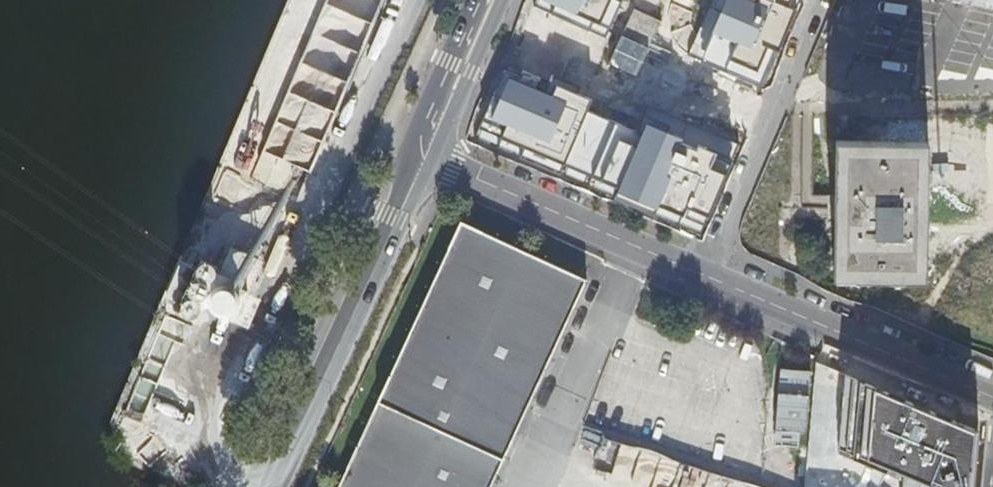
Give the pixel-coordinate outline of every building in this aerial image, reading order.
[(263,150),(309,172),(382,0),(327,0),(263,150)] [(534,6),(606,38),(623,0),(537,0),(534,6)] [(688,52),(767,82),(798,0),(712,0),(688,52)] [(592,98),(509,61),(486,112),(512,123),(504,142),(524,150),(521,158),(558,174),(562,166),(617,189),(614,198),(652,214),(656,205),(705,225),(737,151),(645,112),(637,130),(587,109),(592,98)] [(839,135),(836,277),(930,279),(933,137),(839,135)] [(491,484),(584,277),(459,219),(336,486),(490,486),(491,484)] [(210,311),(216,317),(224,318),(232,313),(235,306),(233,298),(227,292),(218,291),(211,295),(208,303),(210,311)] [(261,299),(241,291),(229,322),(249,330),(261,299)] [(810,443),(813,368),(780,367),(778,442),(810,443)] [(731,475),(607,434),(596,466),(659,486),(677,486),(680,477),(710,486),(727,486),(731,475)]
